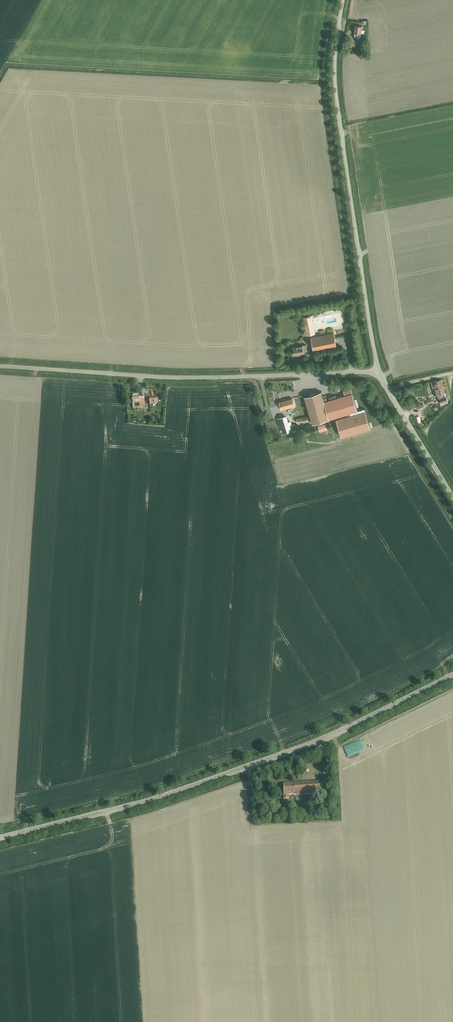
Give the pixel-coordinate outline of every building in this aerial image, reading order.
[(303,317),(306,335),(315,333),(312,315),(303,317)] [(312,336),(314,350),(336,346),(334,332),(312,336)] [(293,347),(294,354),(304,352),(303,348),(307,348),(306,344),(293,347)] [(442,379),(431,381),(434,395),(444,393),(443,386),(444,386),(442,379)] [(104,389),(113,389),(113,381),(105,381),(104,389)] [(365,410),(351,414),(350,412),(358,410),(351,389),(344,391),(345,395),(330,399),(335,417),(347,413),(348,415),(336,418),(342,436),(371,428),(365,410)] [(304,395),(312,423),(325,419),(317,391),(304,395)] [(143,400),(139,400),(139,395),(132,396),(133,406),(136,406),(135,404),(139,403),(140,408),(144,407),(143,400)] [(446,396),(440,398),(439,399),(441,405),(448,403),(447,400),(449,400),(447,395),(446,396)] [(279,402),(281,409),(295,406),(293,398),(279,402)] [(290,422),(288,422),(286,416),(278,419),(280,425),(281,424),(283,432),(292,429),(290,422)] [(296,794),(296,795),(324,793),(323,781),(285,784),(286,794),(296,794)] [(245,807),(245,818),(251,818),(251,810),(253,810),(253,801),(247,801),(247,807),(245,807)]
